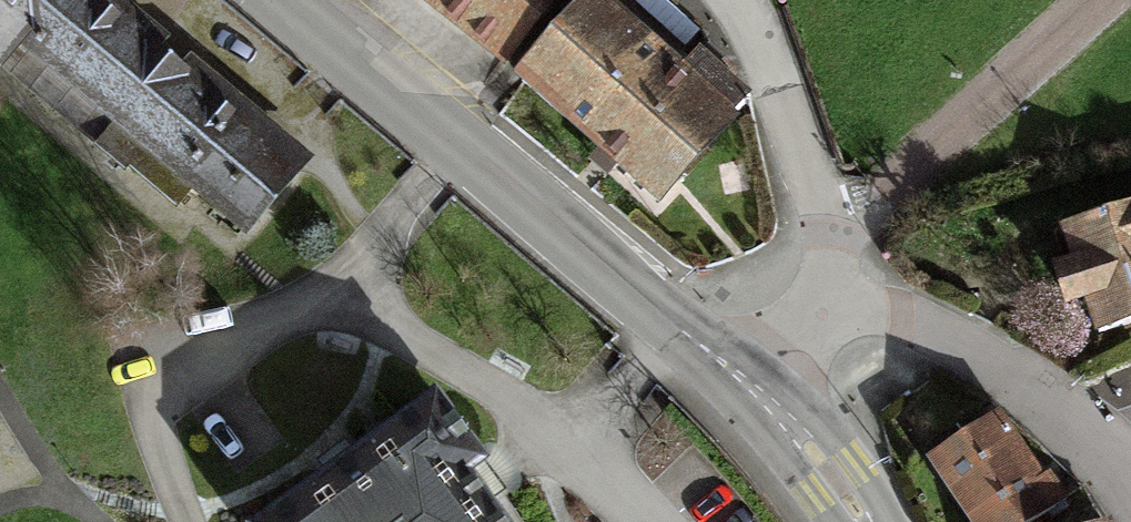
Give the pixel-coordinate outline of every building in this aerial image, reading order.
[(66,0),(0,0),(0,65),(6,70),(31,41),(66,0)] [(31,41),(246,223),(304,154),(123,0),(66,0),(31,41)] [(521,84),(594,2),(596,0),(425,0),(521,84)] [(594,2),(521,84),(667,195),(736,110),(594,2)] [(1068,229),(1092,328),(1130,318),(1130,214),(1068,229)] [(250,521),(509,521),(473,473),(489,461),(436,388),(250,521)] [(940,454),(980,521),(1029,521),(1056,506),(1003,417),(940,454)]
